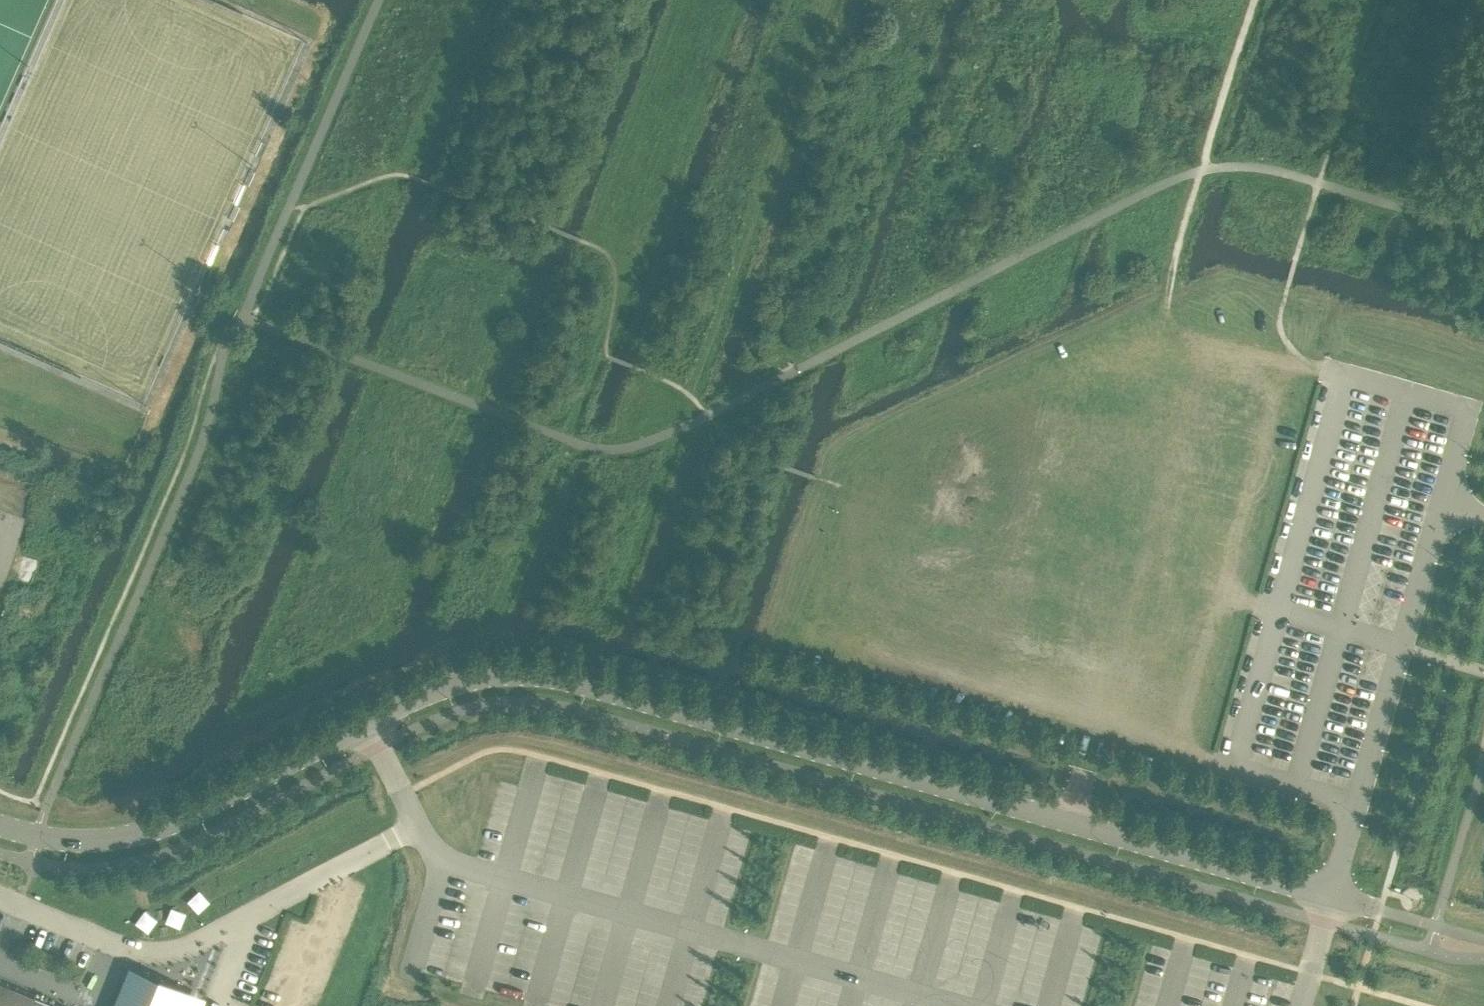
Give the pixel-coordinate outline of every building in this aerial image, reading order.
[(200,1005),(128,977),(116,1005),(200,1005)] [(0,980),(0,1005),(63,1005),(0,980)]
